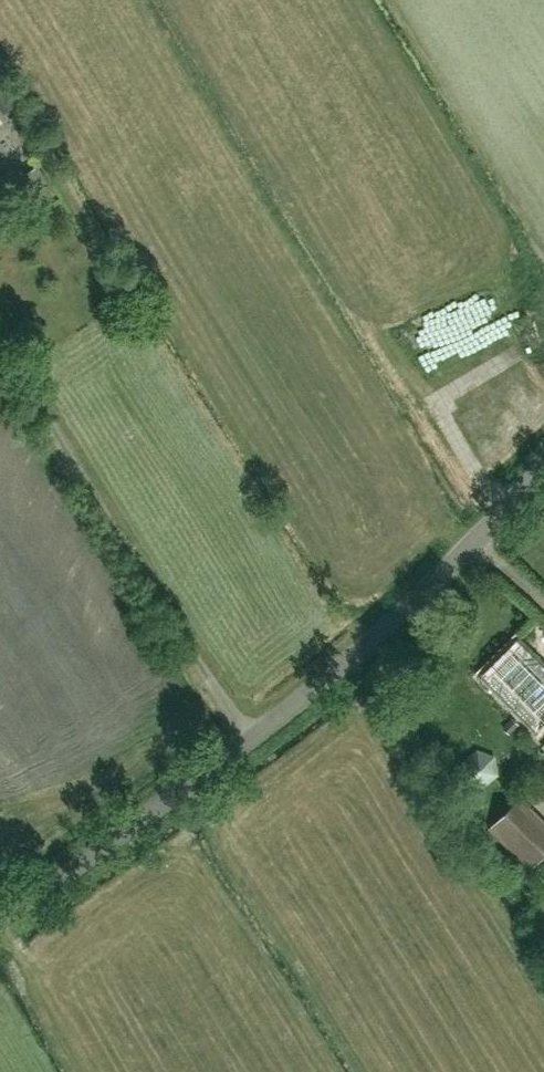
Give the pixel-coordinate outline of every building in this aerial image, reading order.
[(20,104),(0,72),(0,116),(20,104)] [(25,173),(35,191),(49,184),(39,166),(25,173)] [(462,345),(487,326),(463,294),(437,313),(438,315),(405,341),(428,371),(462,344),(462,345)] [(543,723),(543,667),(515,638),(477,677),(534,734),(543,723)] [(512,720),(503,730),(510,736),(519,726),(512,720)] [(466,757),(472,781),(496,775),(491,751),(466,757)] [(516,801),(488,829),(529,870),(543,855),(543,828),(516,801)]
